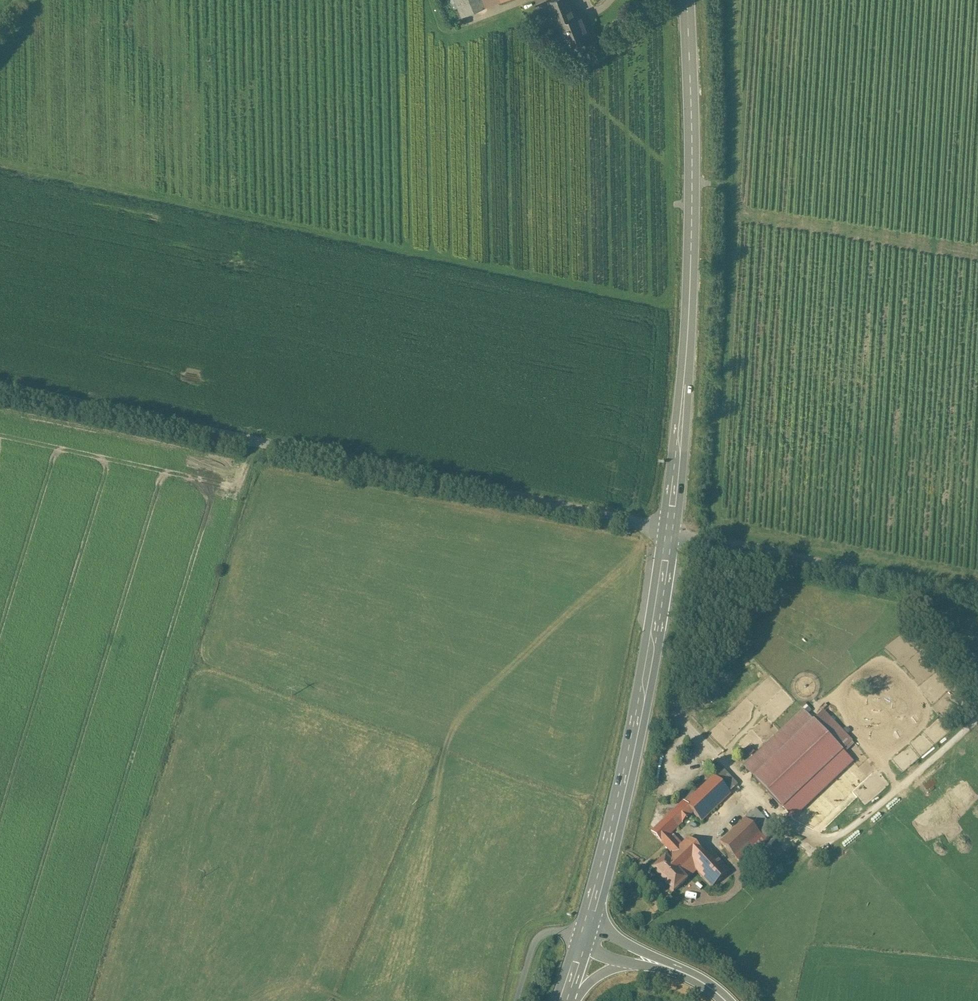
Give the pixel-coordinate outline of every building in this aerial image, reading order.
[(460,16),(503,0),(453,0),(460,16)] [(567,8),(563,0),(550,0),(548,0),(564,40),(577,35),(581,45),(591,41),(583,21),(577,23),(571,6),(567,8)] [(813,720),(803,710),(744,765),(792,818),(838,775),(852,761),(842,750),(852,742),(823,711),(813,720)] [(751,744),(745,748),(748,754),(755,750),(751,744)] [(714,776),(686,803),(693,812),(701,820),(730,793),(714,776)] [(683,800),(652,831),(672,853),(680,846),(669,834),(693,812),(686,803),(683,800)] [(774,839),(750,813),(720,841),(744,864),(774,839)] [(672,853),(667,858),(683,874),(692,864),(712,886),(729,870),(710,850),(705,854),(689,837),(680,846),(672,853)] [(667,858),(666,856),(653,868),(663,879),(669,886),(670,886),(674,890),(681,884),(676,879),(683,874),(667,858)]
